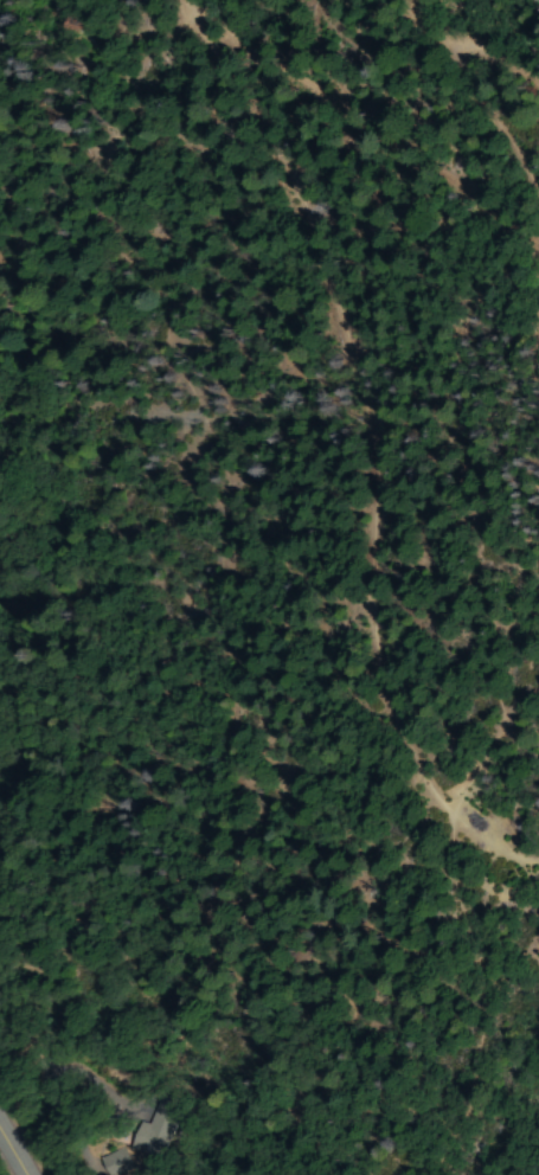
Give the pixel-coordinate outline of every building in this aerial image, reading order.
[(135,1122),(139,1103),(109,1096),(104,1114),(135,1122)] [(127,1149),(160,1155),(165,1129),(132,1124),(127,1149)] [(104,1174),(130,1174),(118,1148),(96,1158),(104,1174)]
